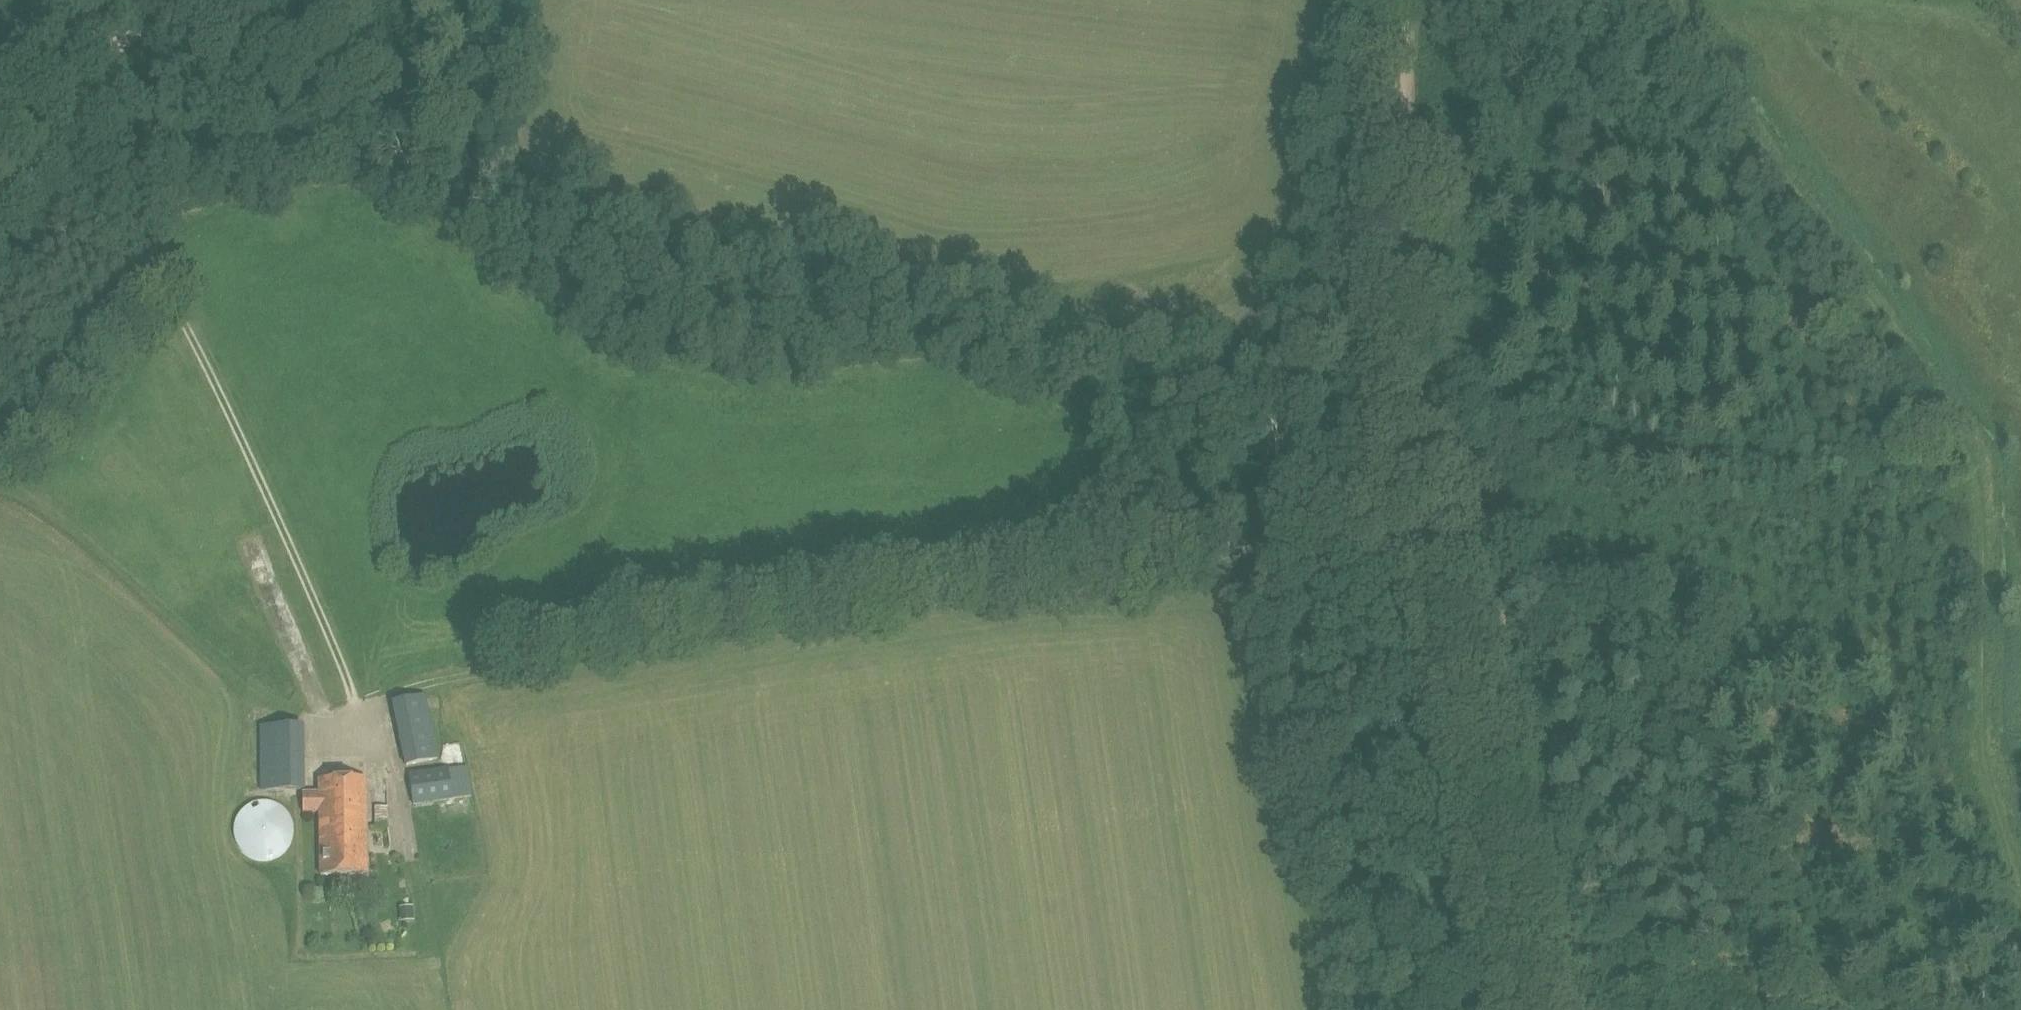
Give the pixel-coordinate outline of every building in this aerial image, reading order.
[(407,767),(440,760),(427,696),(393,704),(407,767)] [(259,757),(259,791),(304,791),(304,757),(259,757)] [(415,805),(446,801),(447,811),(470,808),(469,798),(473,797),(469,767),(411,775),(415,805)] [(389,807),(368,808),(367,780),(320,781),(321,793),(304,794),(304,813),(321,813),(322,877),(369,876),(368,830),(390,830),(389,807)] [(294,827),(294,824),(293,822),(292,820),(291,818),(290,816),(288,814),(286,811),(284,809),(282,808),(280,807),(277,805),(275,804),(273,803),(270,803),(268,802),(266,802),(262,802),(260,803),(257,803),(255,804),(252,806),(249,808),(247,809),(245,811),(243,812),(242,814),(240,817),(239,819),(238,822),(237,825),(236,827),(236,830),(236,832),(236,833),(237,837),(237,838),(237,840),(239,844),(240,846),(242,849),(244,852),(248,855),(251,857),(253,858),(255,859),(258,860),(262,861),(264,861),(268,861),(270,860),(273,860),(276,859),(278,858),(281,856),(283,854),(286,852),(288,849),(290,847),(291,845),(292,842),(293,840),(294,836),(294,834),(294,830),(294,829),(294,827)] [(401,922),(414,921),(413,906),(399,907),(401,922)]
